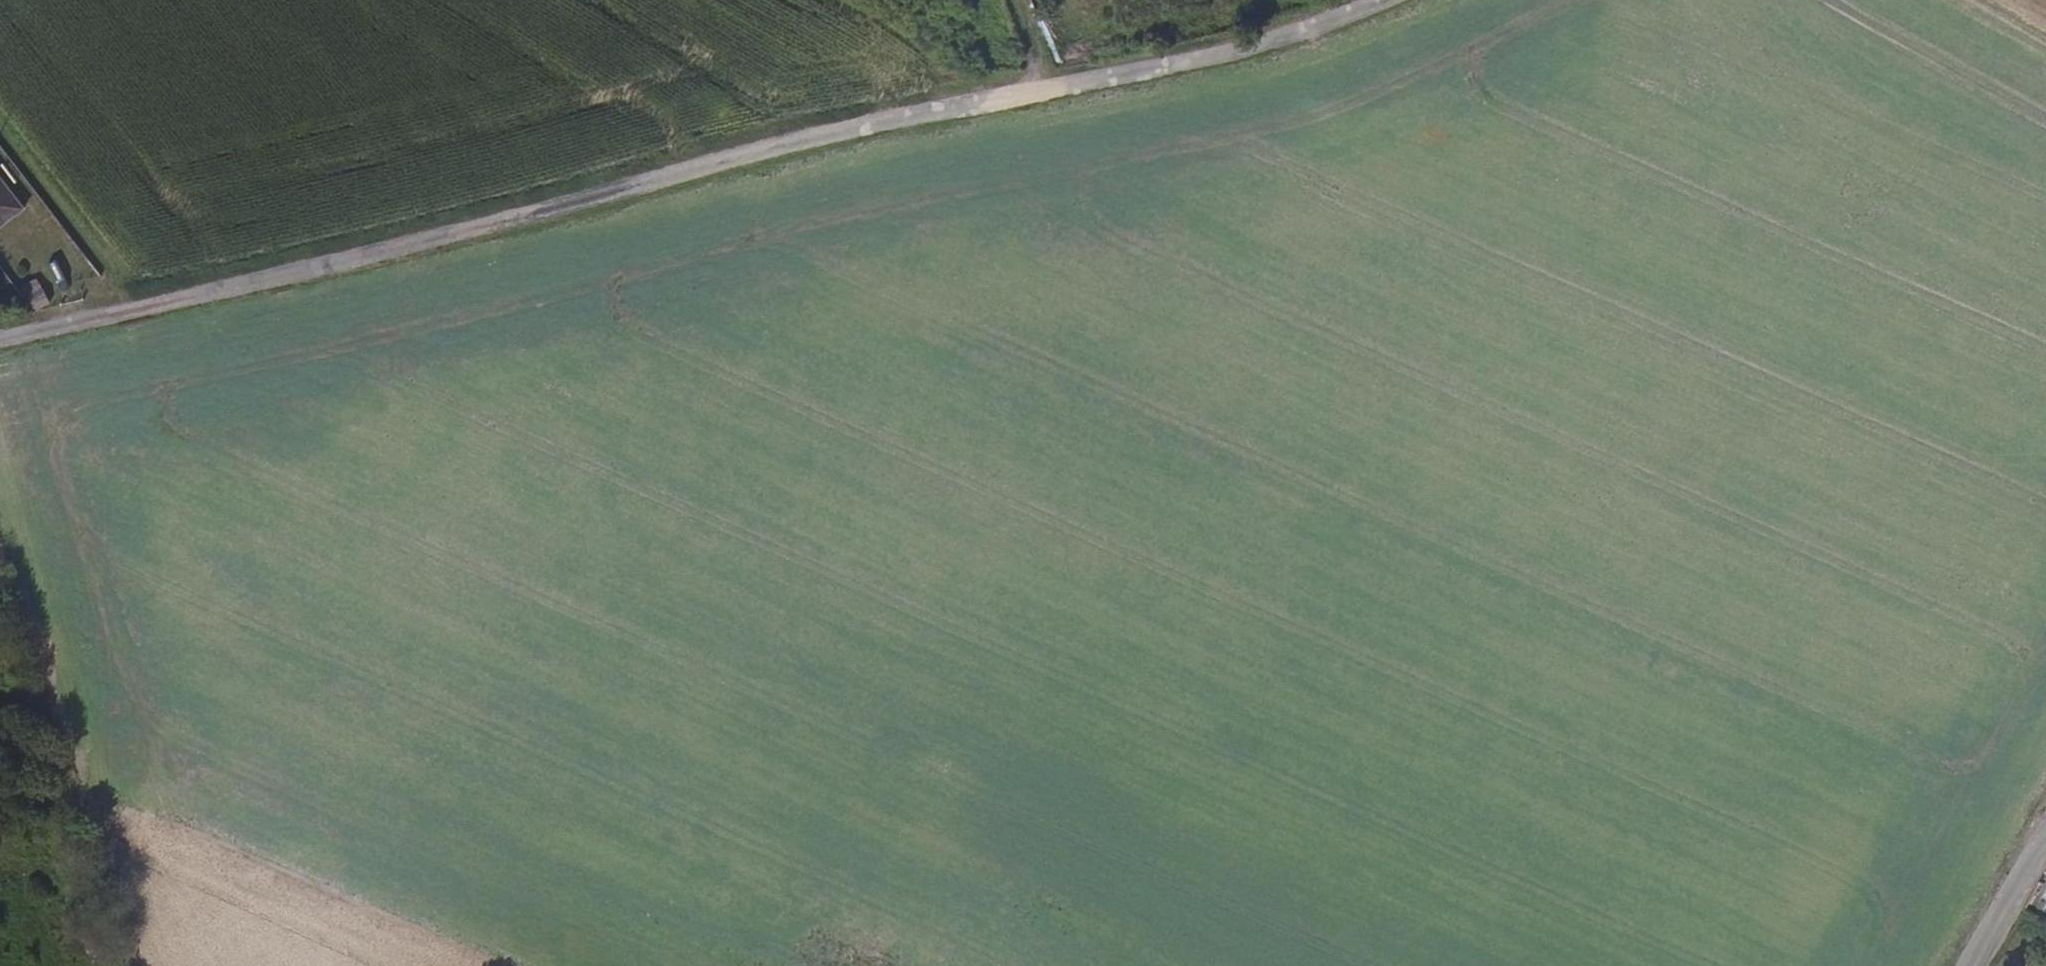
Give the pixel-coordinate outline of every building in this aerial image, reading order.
[(0,164),(0,228),(1,230),(32,205),(0,164)] [(44,311),(55,302),(47,290),(35,300),(44,311)]
